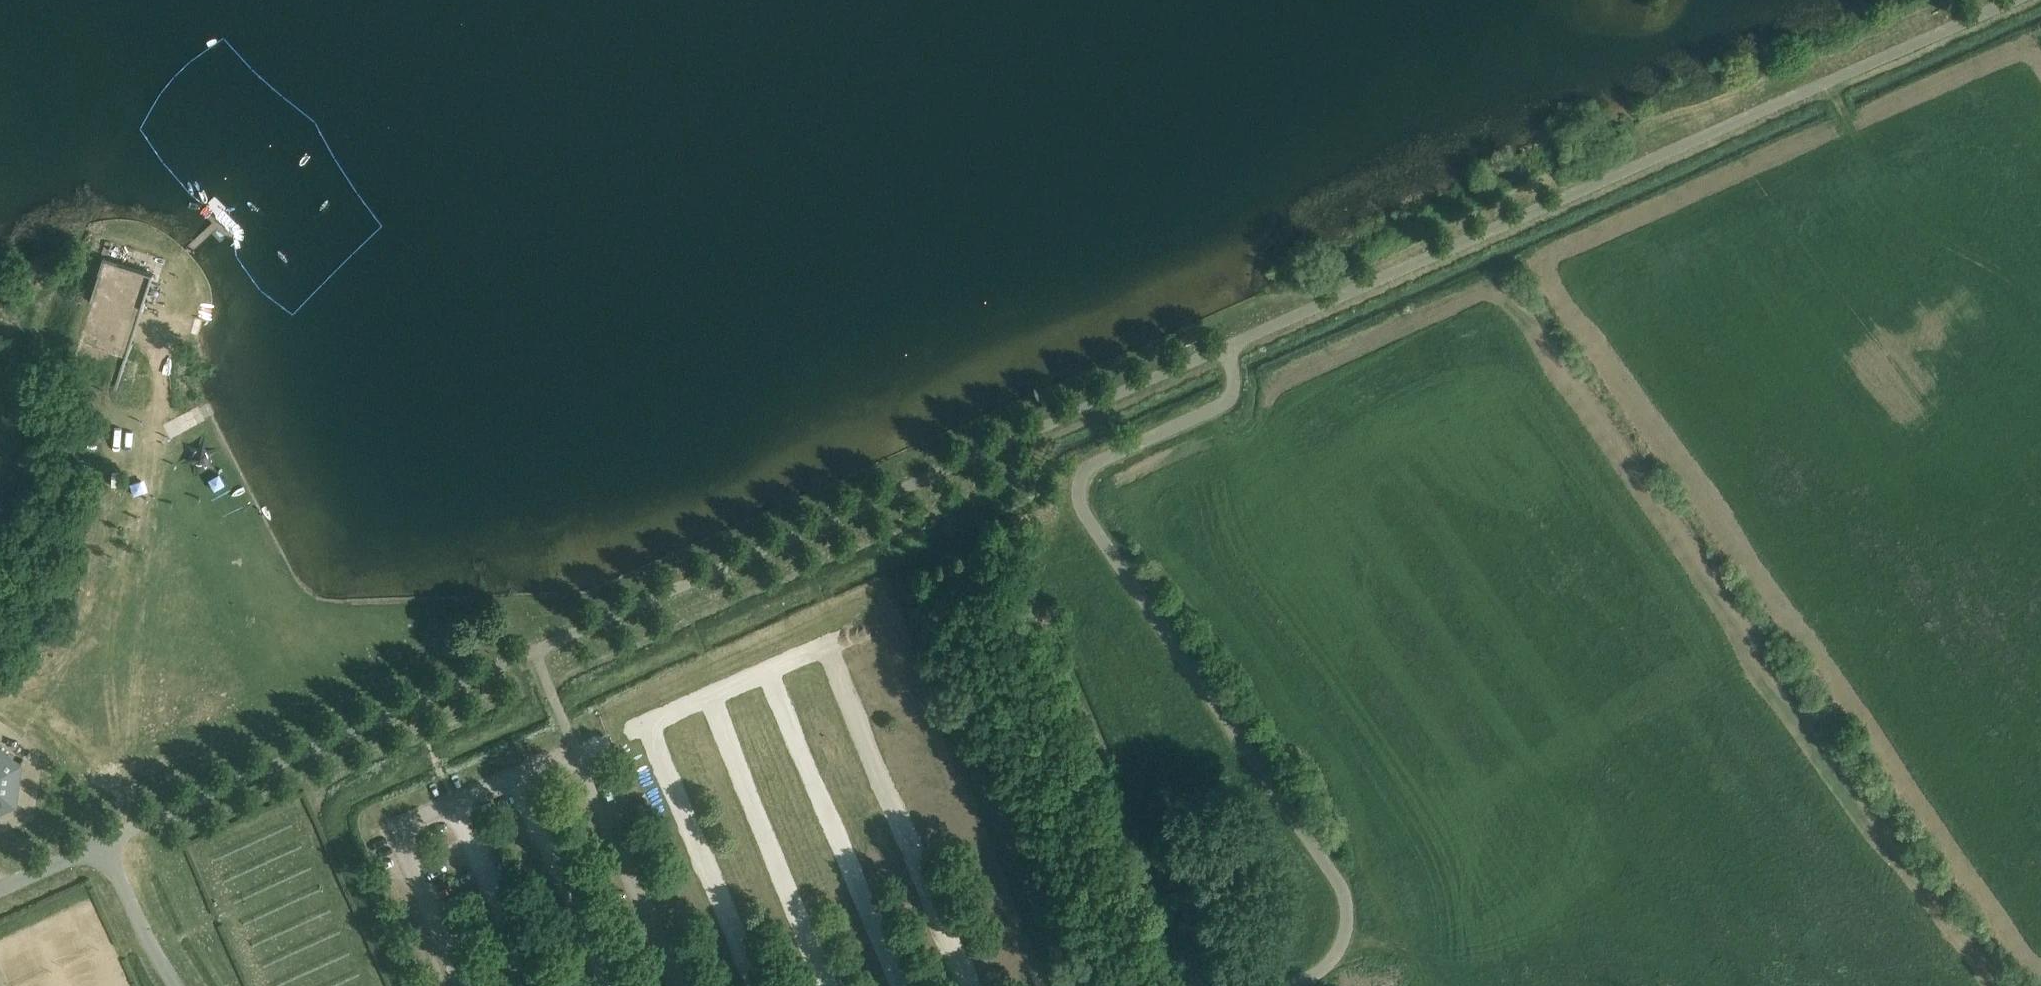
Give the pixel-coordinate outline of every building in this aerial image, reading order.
[(93,285),(74,344),(123,359),(127,361),(129,355),(132,347),(134,344),(131,343),(140,313),(143,314),(146,303),(147,301),(144,300),(154,272),(103,255),(93,285)] [(14,805),(20,765),(8,756),(9,754),(1,748),(0,749),(0,811),(14,805)]
